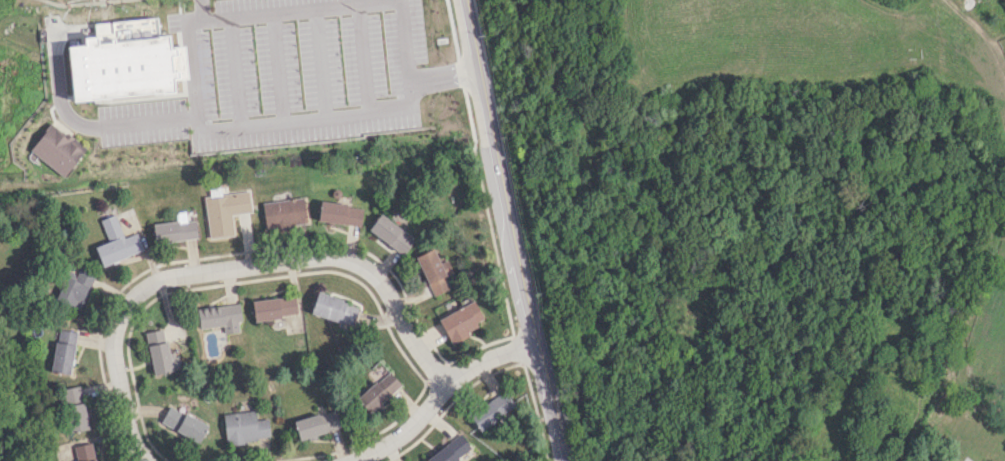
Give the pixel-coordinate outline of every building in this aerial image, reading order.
[(65,46),(71,102),(172,91),(170,75),(178,75),(175,47),(167,48),(166,35),(65,46)] [(28,150),(50,124),(84,153),(62,179),(28,150)] [(208,237),(233,235),(231,214),(250,212),(248,191),(204,196),(208,237)] [(261,203),(265,229),(308,223),(304,196),(261,203)] [(361,226),(363,206),(320,202),(318,222),(361,226)] [(175,212),(176,221),(151,223),(153,243),(196,238),(193,211),(175,212)] [(403,255),(415,239),(381,213),(369,229),(403,255)] [(143,251),(136,232),(122,237),(114,214),(99,219),(107,242),(94,246),(100,265),(143,251)] [(450,288),(445,276),(454,272),(449,259),(440,263),(434,248),(416,256),(433,296),(450,288)] [(75,275),(67,271),(55,299),(78,310),(94,274),(79,267),(75,275)] [(295,295),(252,300),(254,320),(297,315),(295,295)] [(439,317),(451,344),(469,336),(466,330),(484,322),(475,301),(439,317)] [(196,309),(199,329),(223,325),(224,333),(239,331),(238,322),(241,322),(239,303),(196,309)] [(49,371),(69,374),(76,332),(57,328),(49,371)] [(151,374),(180,370),(178,353),(167,355),(163,329),(145,331),(151,374)] [(355,399),(369,414),(401,384),(387,369),(355,399)] [(60,389),(69,432),(87,428),(78,385),(60,389)] [(468,413),(478,430),(515,407),(505,391),(468,413)] [(207,426),(168,404),(159,421),(197,443),(207,426)] [(298,439),(341,428),(335,409),(293,421),(298,439)] [(222,413),(226,443),(269,439),(267,418),(255,420),(254,410),(222,413)] [(471,451),(462,435),(425,457),(427,460),(455,460),(471,451)] [(75,460),(73,460),(94,460),(90,442),(72,446),(75,460)]
